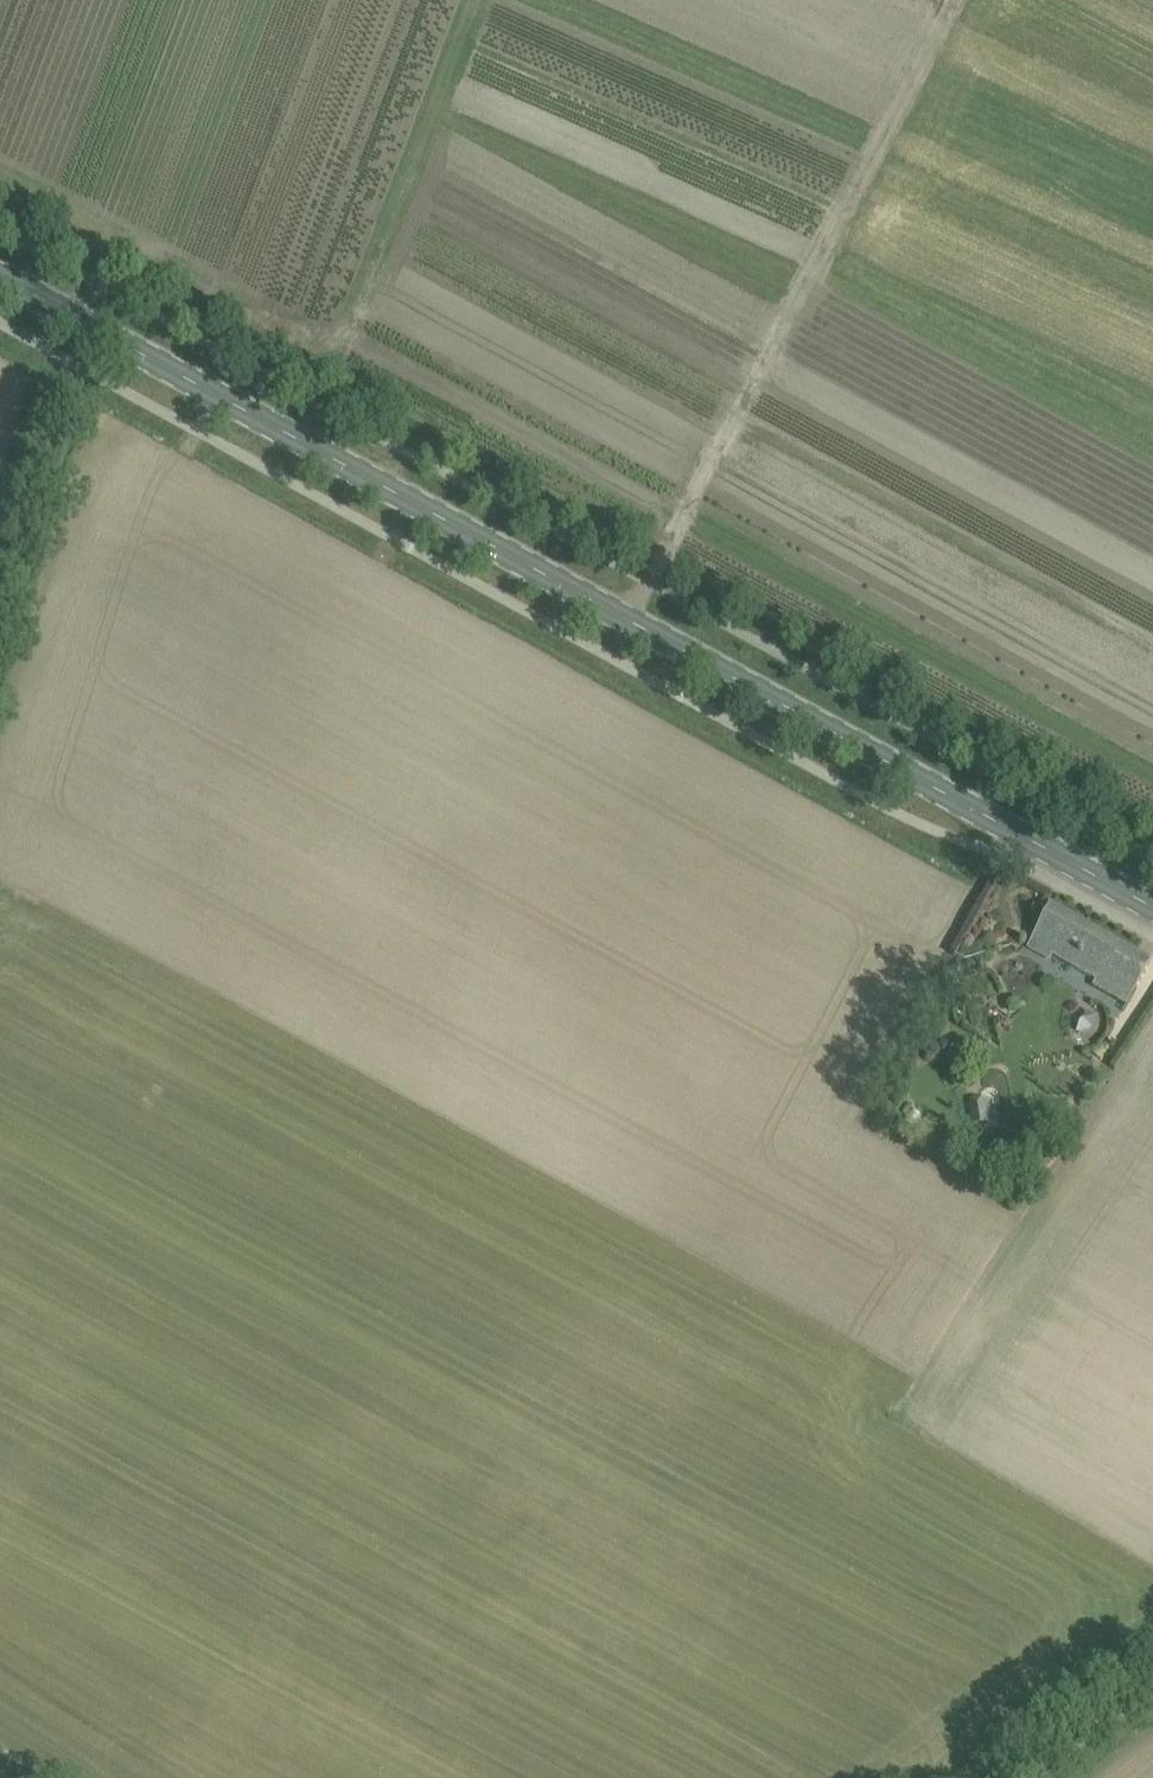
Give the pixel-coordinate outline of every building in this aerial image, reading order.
[(1029,947),(1028,948),(1044,958),(1049,961),(1052,956),(1095,982),(1093,986),(1126,1006),(1128,1003),(1139,984),(1151,963),(1118,944),(1052,907),(1040,927),(1029,947)] [(1099,1014),(1074,1019),(1076,1029),(1101,1024),(1099,1014)] [(996,1126),(993,1099),(971,1101),(974,1128),(996,1126)]
